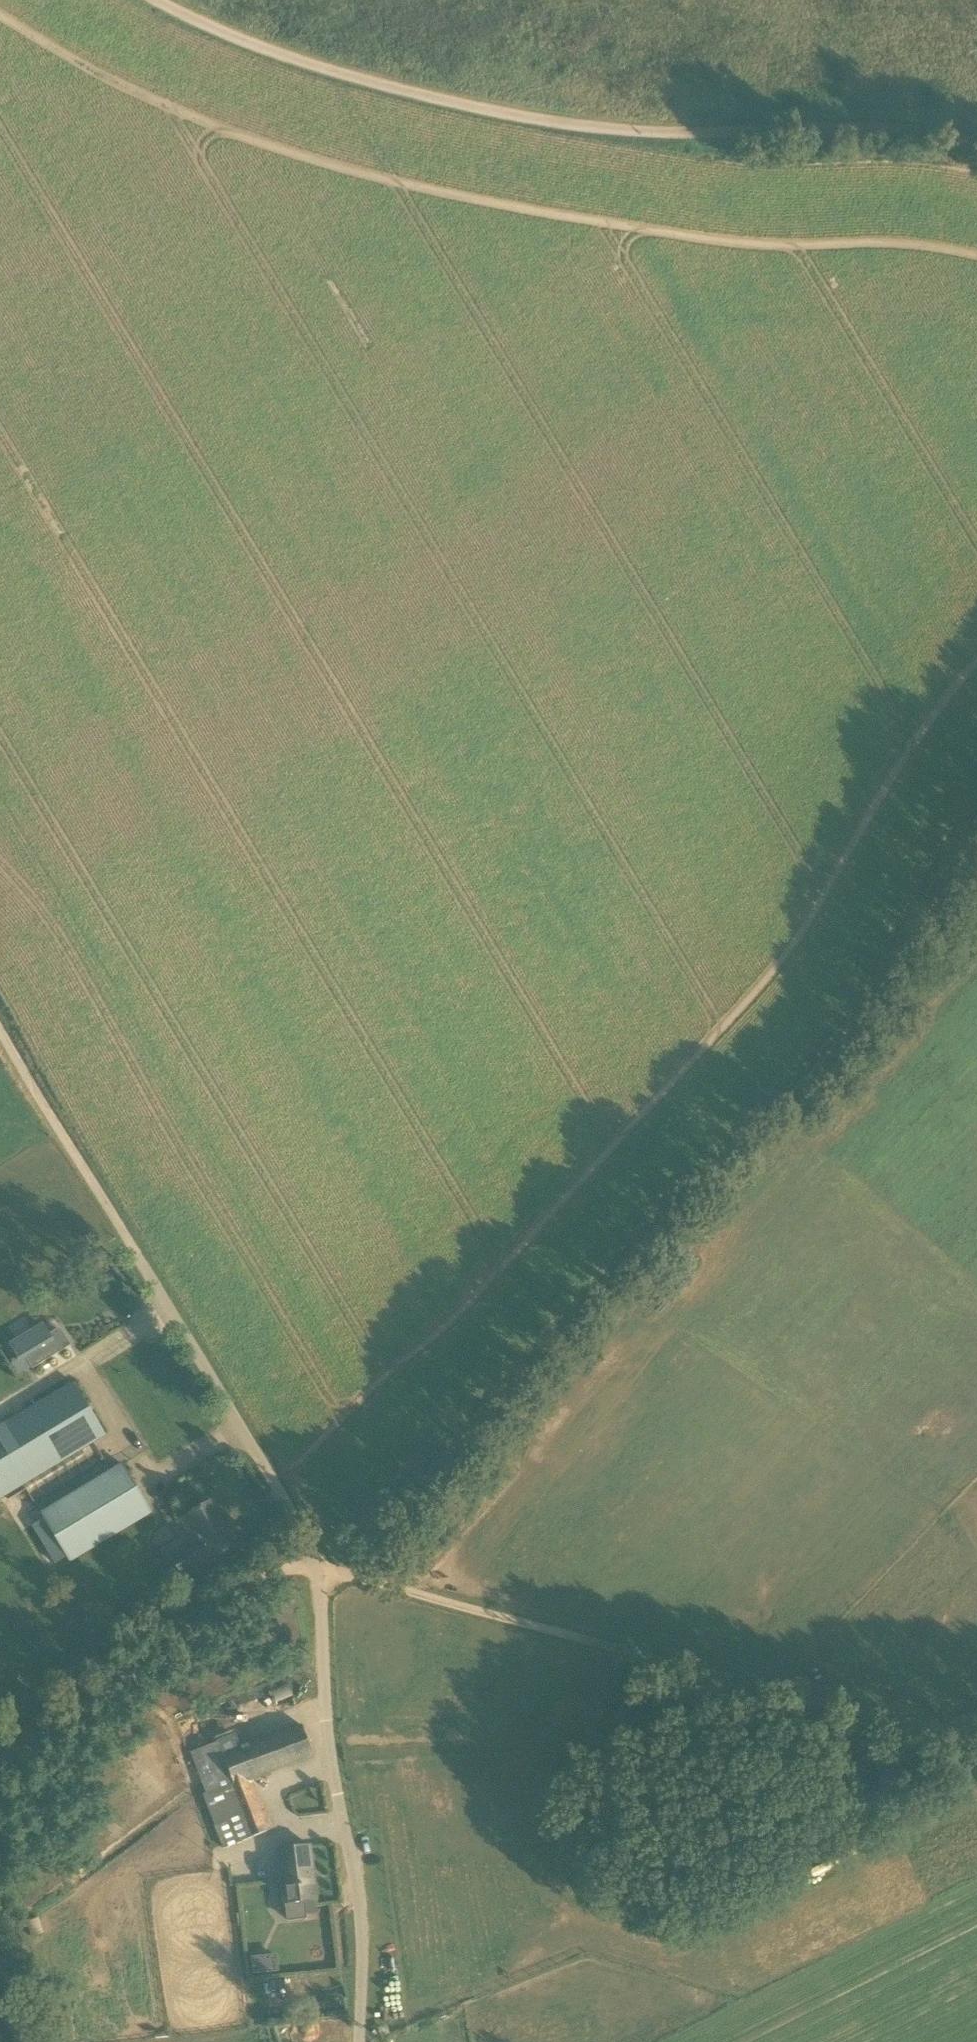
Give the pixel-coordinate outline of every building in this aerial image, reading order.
[(63,1332),(51,1339),(42,1326),(12,1345),(20,1358),(24,1356),(32,1369),(71,1346),(63,1332)] [(74,1383),(0,1427),(0,1499),(47,1470),(106,1435),(74,1383)] [(106,1464),(36,1506),(70,1562),(154,1511),(123,1464),(111,1472),(106,1464)] [(195,1542),(169,1558),(182,1579),(241,1544),(231,1526),(227,1528),(211,1502),(182,1520),(195,1542)] [(286,1682),(267,1689),(272,1702),(291,1695),(286,1682)] [(191,1753),(196,1767),(227,1848),(270,1831),(251,1781),(314,1756),(303,1726),(238,1751),(232,1734),(215,1740),(216,1744),(191,1753)] [(311,1846),(277,1850),(284,1904),(286,1904),(288,1921),(306,1918),(306,1919),(307,1919),(306,1916),(305,1902),(314,1900),(318,1900),(311,1846)] [(305,1902),(306,1916),(316,1914),(314,1900),(305,1902)] [(251,1957),(253,1974),(278,1972),(277,1954),(251,1957)]
